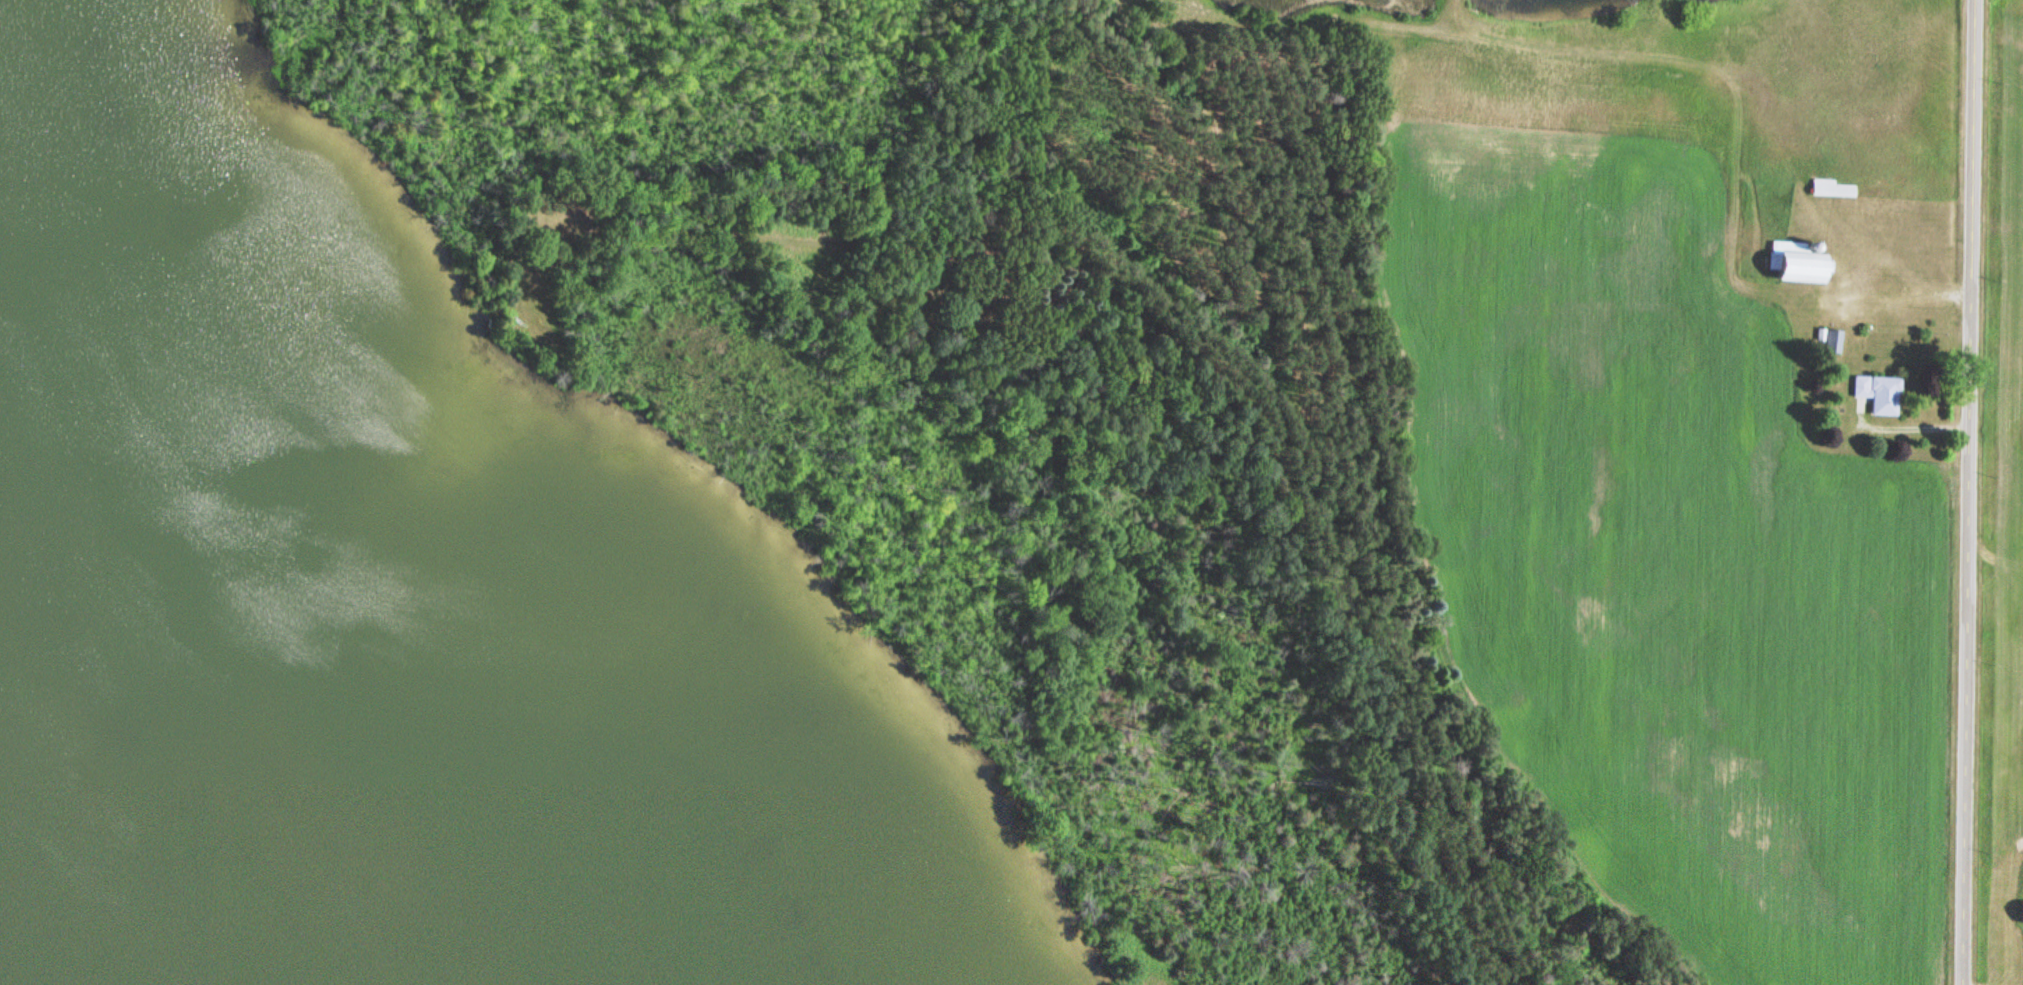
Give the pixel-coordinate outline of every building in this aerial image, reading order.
[(1770,243),(1769,282),(1818,283),(1819,244),(1770,243)] [(1895,416),(1896,377),(1852,376),(1851,398),(1869,398),(1869,415),(1895,416)]
